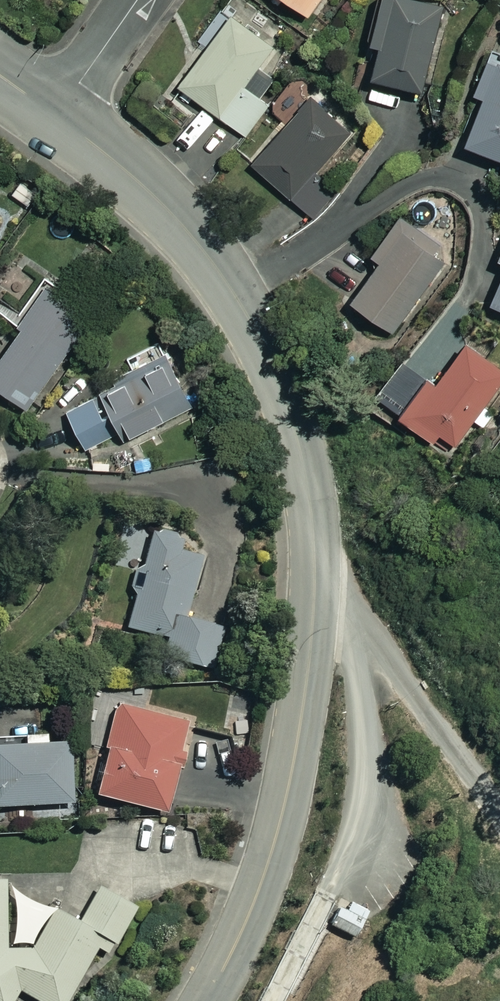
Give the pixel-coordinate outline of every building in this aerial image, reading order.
[(309,16),(319,0),(286,0),(309,16)] [(418,0),(382,0),(370,43),(379,46),(370,78),(421,92),(444,7),(418,0)] [(272,47),(222,11),(200,41),(208,47),(178,87),(245,137),(269,105),(243,86),(272,47)] [(489,58),(474,95),(483,98),(465,145),(499,159),(499,63),(489,58)] [(352,132),(312,97),(253,166),(312,217),(336,188),(317,172),(352,132)] [(452,252),(401,215),(383,240),(372,256),(380,262),(351,302),(394,333),(452,252)] [(40,280),(13,319),(23,326),(0,360),(0,389),(27,408),(91,315),(40,280)] [(491,305),(499,308),(499,280),(491,305)] [(467,341),(436,384),(428,378),(400,418),(433,442),(439,433),(456,445),(475,420),(484,427),(494,413),(485,406),(499,385),(499,366),(467,341)] [(98,390),(102,397),(67,415),(84,450),(119,432),(123,440),(197,404),(167,343),(135,358),(140,369),(98,390)] [(206,545),(153,531),(127,628),(170,639),(165,655),(214,668),(225,628),(187,618),(206,545)] [(187,722),(115,706),(95,797),(167,813),(187,722)] [(24,744),(0,746),(0,807),(58,803),(59,821),(78,820),(72,741),(48,742),(47,733),(23,735),(24,744)] [(19,991),(37,1000),(69,1000),(98,947),(112,955),(137,908),(99,888),(81,924),(54,910),(34,949),(7,949),(6,879),(0,880),(0,1000),(14,1000),(19,991)] [(369,912),(345,899),(331,925),(356,938),(369,912)]
